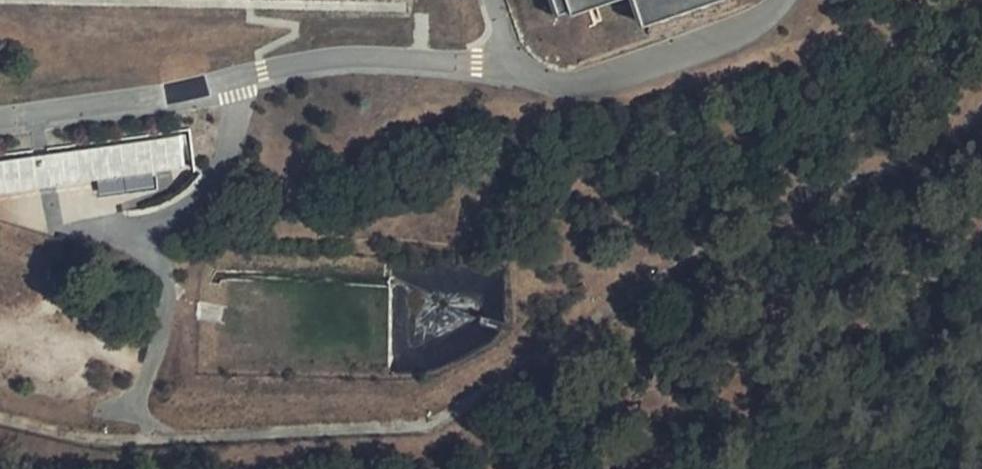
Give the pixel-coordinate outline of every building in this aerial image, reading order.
[(581,22),(594,17),(595,21),(655,1),(669,30),(750,3),(749,0),(574,0),(581,22)] [(0,123),(0,154),(185,145),(183,114),(0,123)]
